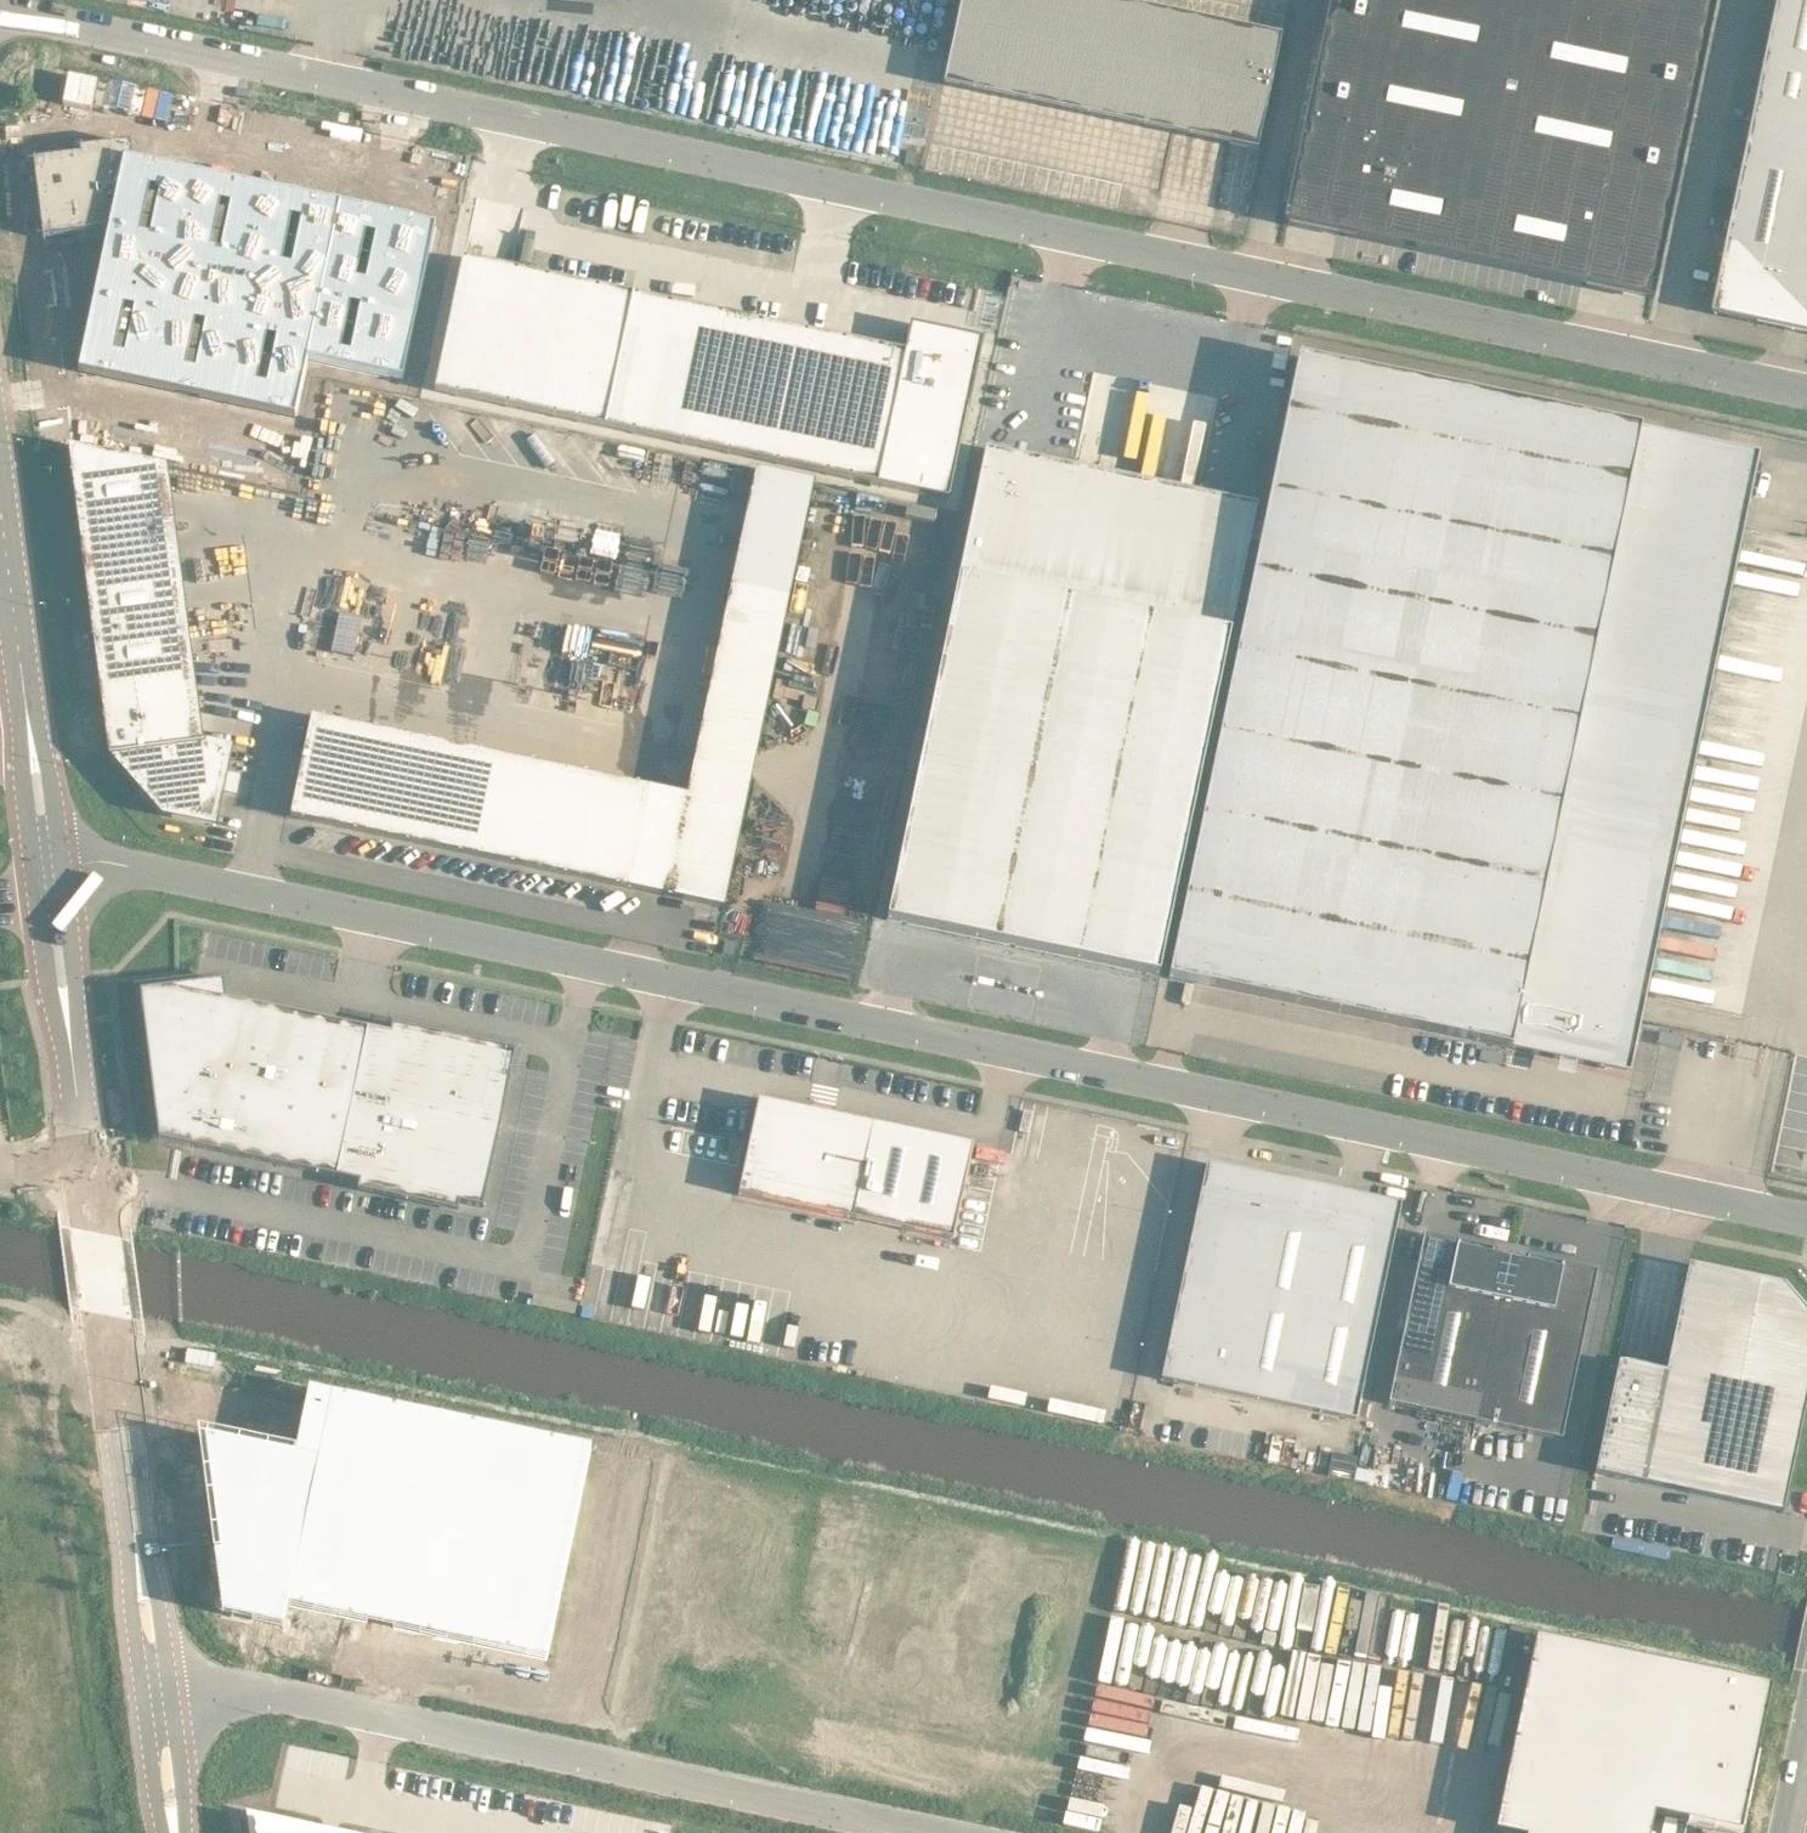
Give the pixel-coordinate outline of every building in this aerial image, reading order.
[(1086,0),(960,0),(948,61),(1233,121),(1235,112),(1263,117),(1279,41),(1086,0)] [(1682,160),(1716,0),(1329,0),(1311,82),(1286,203),(1656,281),(1682,160)] [(1714,312),(1806,332),(1806,0),(1779,0),(1714,312)] [(310,358),(405,378),(438,222),(135,158),(133,140),(82,147),(82,152),(35,158),(45,237),(110,229),(81,370),(248,405),(298,416),(310,358)] [(462,255),(434,388),(948,497),(968,402),(969,403),(970,401),(969,400),(982,338),(910,322),(905,349),(833,333),(833,334),(827,332),(826,335),(807,331),(808,329),(803,328),(803,330),(784,326),(784,324),(778,322),(747,315),(746,316),(740,314),(740,316),(721,312),(721,311),(717,310),(716,311),(697,307),(698,305),(691,304),(692,303),(663,297),(663,298),(657,297),(656,299),(637,295),(638,292),(511,265),(510,265),(499,317),(453,308),(464,255),(462,255)] [(1259,540),(1168,976),(1510,1047),(1515,1048),(1516,1045),(1531,1048),(1530,1051),(1537,1053),(1538,1049),(1553,1052),(1553,1056),(1560,1057),(1560,1054),(1576,1057),(1575,1060),(1582,1062),(1583,1059),(1598,1062),(1597,1065),(1604,1067),(1605,1063),(1626,1068),(1631,1046),(1634,1047),(1645,995),(1744,523),(1754,473),(1754,472),(1758,452),(1739,448),(1739,447),(1297,355),(1262,524),(1259,540)] [(956,579),(886,917),(1159,974),(1249,538),(1259,540),(1262,524),(1253,522),(1257,502),(1197,490),(1074,464),(1073,464),(1006,450),(1006,451),(985,446),(983,455),(957,579),(956,579)] [(167,526),(80,538),(108,753),(114,752),(164,809),(212,819),(219,788),(224,789),(235,791),(238,774),(228,772),(222,771),(227,748),(195,742),(167,526)] [(311,713),(290,814),(630,886),(652,785),(311,713)] [(224,977),(139,988),(158,1137),(359,1179),(357,1188),(457,1209),(459,1201),(482,1205),(516,1047),(392,1021),(390,1031),(226,996),(224,977)] [(758,1097),(738,1192),(952,1237),(972,1142),(829,1112),(830,1107),(811,1103),(810,1108),(758,1097)] [(1206,1160),(1160,1378),(1356,1419),(1401,1202),(1370,1195),(1368,1195),(1285,1178),(1286,1176),(1284,1176),(1283,1177),(1266,1174),(1266,1172),(1264,1172),(1264,1173),(1215,1163),(1215,1162),(1206,1160)] [(1423,1234),(1388,1402),(1561,1438),(1596,1271),(1597,1271),(1597,1268),(1525,1253),(1524,1255),(1527,1256),(1526,1261),(1492,1253),(1492,1249),(1495,1249),(1495,1247),(1423,1231),(1422,1234),(1423,1234)] [(1594,1471),(1782,1511),(1806,1395),(1806,1310),(1783,1281),(1688,1261),(1665,1370),(1617,1360),(1594,1471)] [(546,1658),(591,1444),(330,1389),(308,1385),(304,1405),(303,1406),(294,1451),(203,1432),(203,1433),(219,1548),(212,1549),(219,1603),(220,1612),(230,1614),(283,1625),(287,1603),(340,1615),(546,1658)] [(1332,1450),(1327,1474),(1351,1479),(1356,1455),(1332,1450)] [(1494,1828),(1519,1832),(1650,1832),(1654,1811),(1741,1829),(1771,1683),(1535,1633),(1494,1828)] [(252,1816),(255,1832),(334,1832),(252,1816)]
